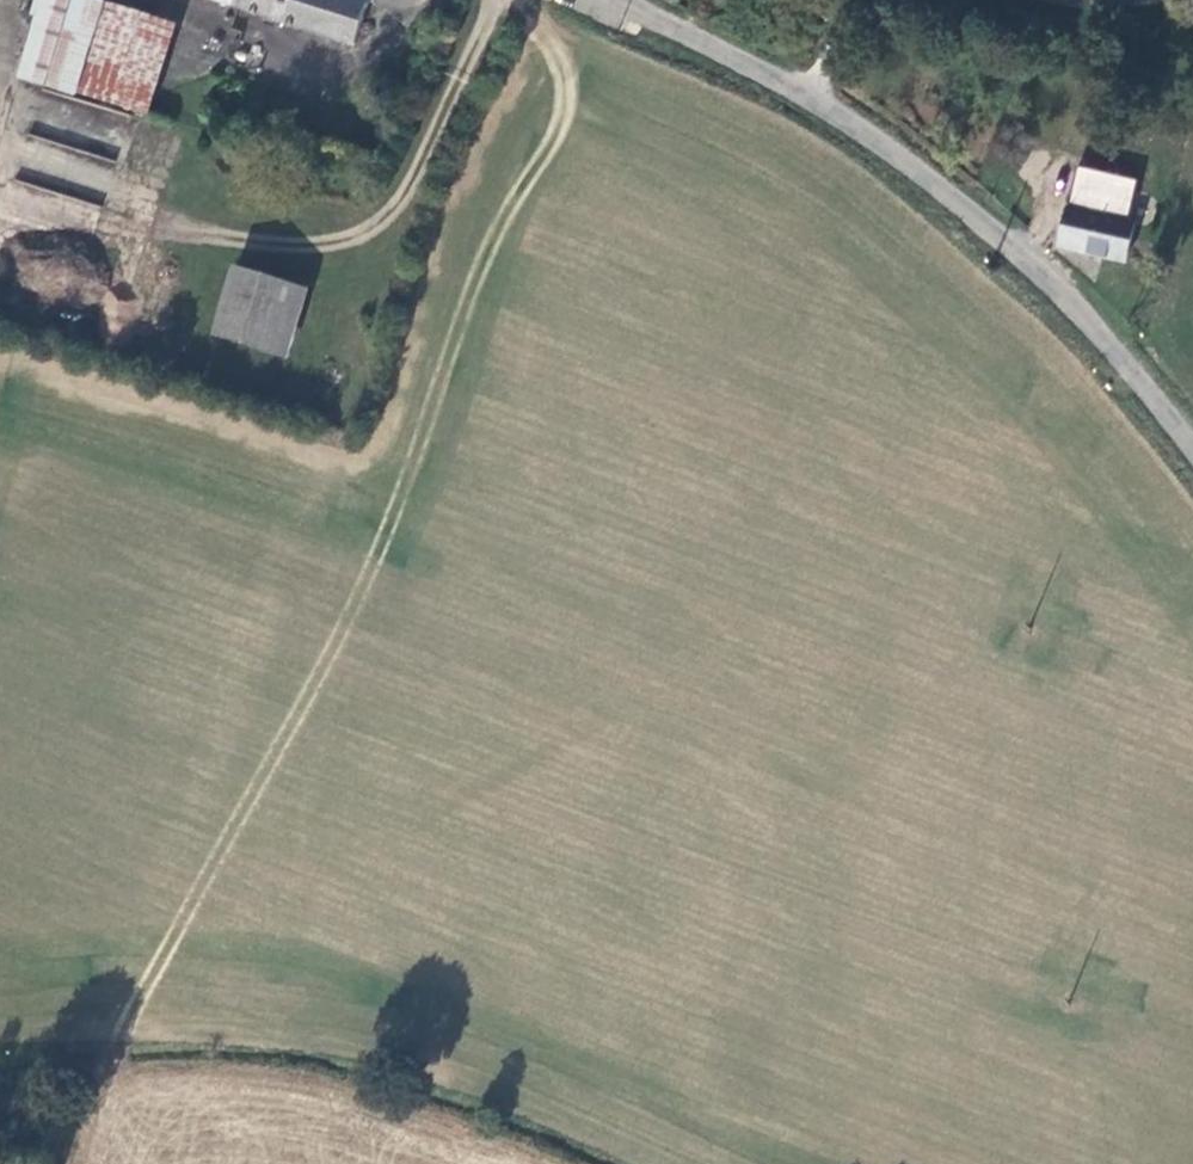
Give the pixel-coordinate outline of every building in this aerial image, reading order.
[(26,13),(33,15),(91,35),(101,0),(30,0),(26,13)] [(369,0),(217,0),(354,45),(369,0)] [(105,1),(77,95),(146,113),(173,22),(105,1)] [(72,95),(91,35),(33,15),(13,77),(72,95)] [(1074,166),(1065,204),(1125,217),(1134,179),(1074,166)] [(1125,217),(1065,204),(1055,248),(1126,263),(1135,219),(1125,217)] [(227,265),(207,334),(283,357),(303,287),(227,265)]
